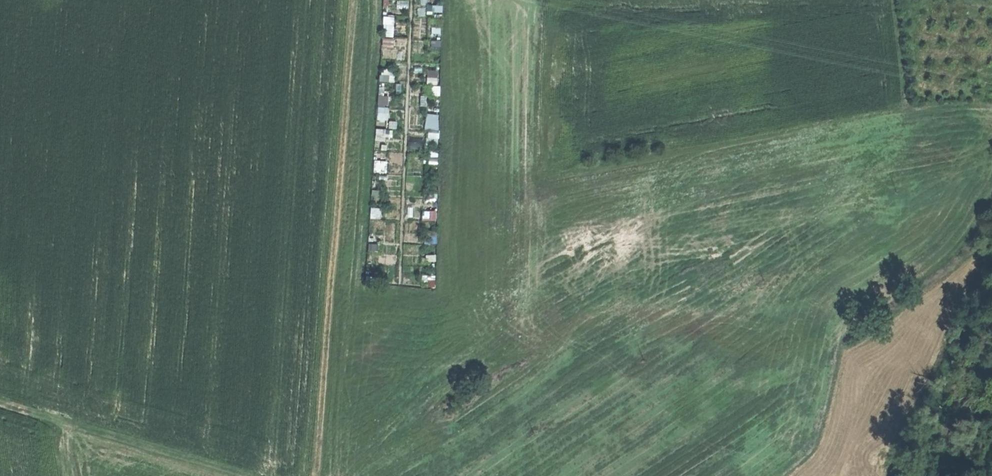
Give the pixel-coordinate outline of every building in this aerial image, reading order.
[(430,131),(430,133),(438,134),(440,115),(428,114),(426,131),(430,131)]
